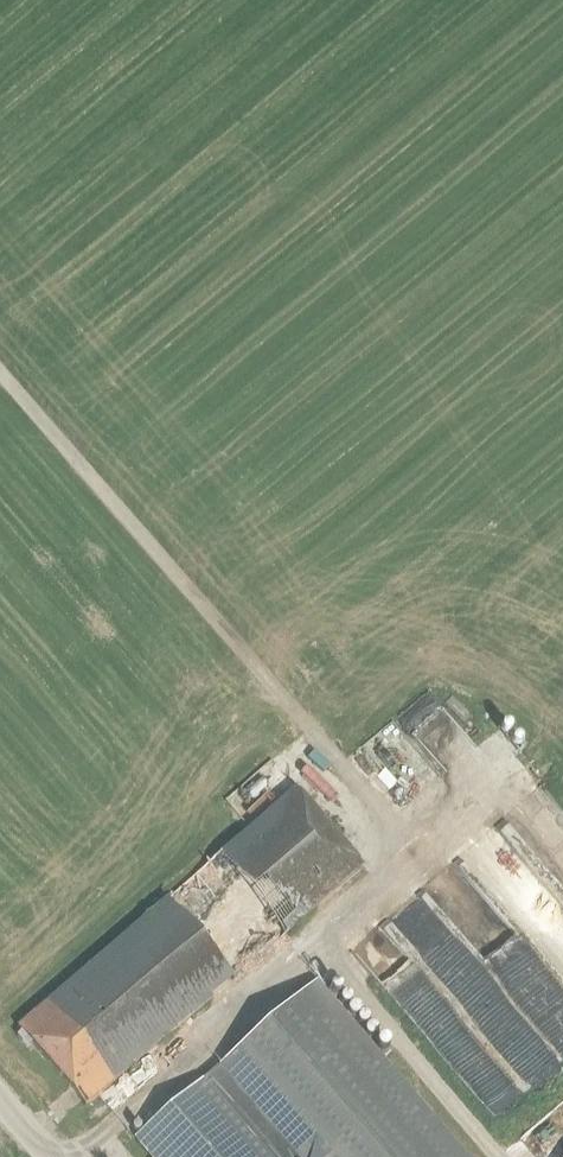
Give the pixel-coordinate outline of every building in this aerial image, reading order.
[(401,791),(419,777),(406,761),(421,749),(397,719),(364,745),(401,791)] [(363,866),(295,787),(19,1025),(23,1029),(18,1034),(27,1045),(32,1040),(87,1105),(363,866)] [(419,888),(390,906),(414,946),(444,927),(419,888)] [(315,985),(221,1067),(299,1156),(462,1156),(315,985)] [(504,1066),(476,1087),(492,1109),(521,1089),(504,1066)] [(138,1138),(154,1156),(299,1156),(221,1067),(203,1082),(138,1138)]
